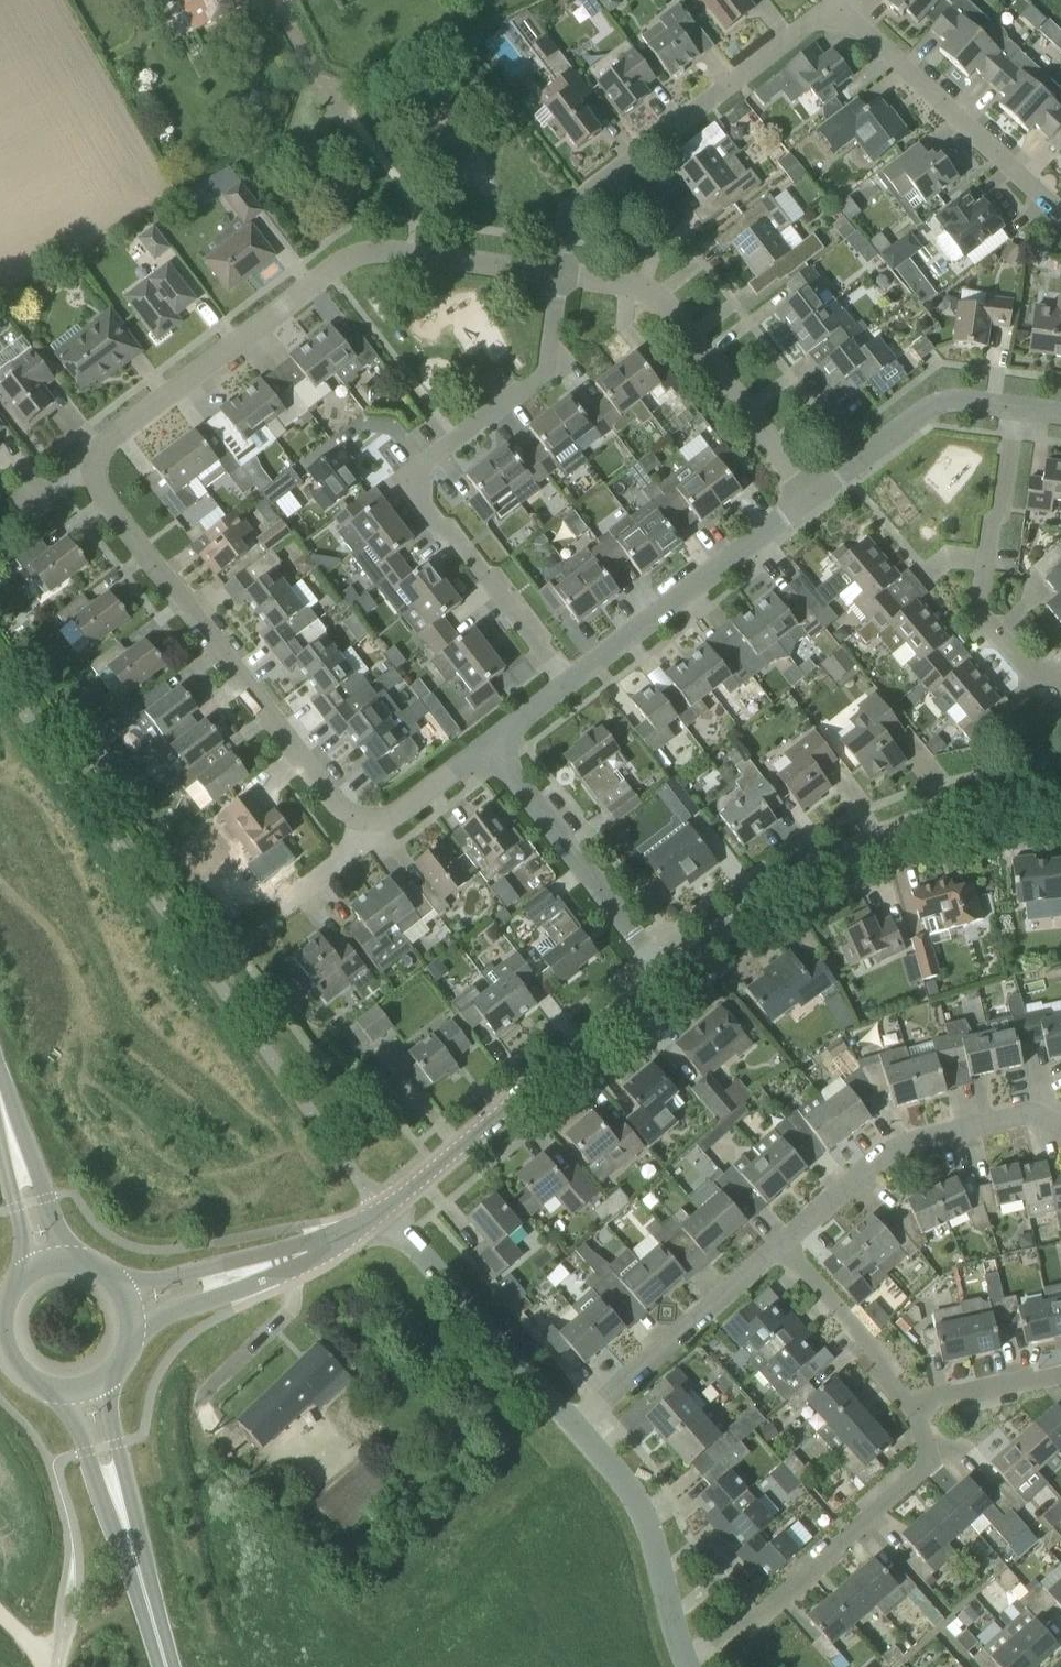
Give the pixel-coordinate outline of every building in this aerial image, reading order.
[(195,31),(249,4),(247,0),(179,0),(195,31)] [(618,0),(603,0),(600,2),(609,14),(621,4),(618,0)] [(725,30),(755,8),(748,0),(702,0),(725,30)] [(903,17),(906,13),(918,23),(925,16),(935,25),(950,8),(942,0),(884,0),(903,17)] [(966,0),(958,0),(950,8),(935,25),(931,29),(941,38),(946,43),(939,51),(954,64),(991,23),(966,0)] [(697,57),(700,56),(686,38),(698,28),(696,26),(679,4),(659,19),(661,22),(668,31),(648,47),(671,77),(673,76),(685,67),(697,57)] [(1049,39),(1059,29),(1047,18),(1037,28),(1049,39)] [(990,84),(1021,51),(1008,40),(1007,36),(1005,31),(1002,29),(998,27),(993,25),(991,23),(954,64),(968,77),(975,70),(990,84)] [(560,140),(567,135),(577,149),(601,131),(580,103),(592,94),(548,36),(531,49),(556,81),(548,87),(549,88),(543,93),(541,102),(555,120),(548,125),(560,140)] [(811,90),(823,106),(834,98),(837,96),(833,91),(851,77),(832,52),(824,57),(816,46),(754,93),(764,105),(782,91),(792,104),(811,90)] [(624,63),(598,83),(623,114),(649,94),(644,87),(655,78),(634,50),(622,60),(624,63)] [(1014,119),(1050,80),(1050,79),(1021,51),(990,84),(1006,99),(999,106),(1014,119)] [(1050,80),(1014,119),(1028,133),(1035,125),(1040,130),(1050,139),(1060,128),(1060,90),(1050,80)] [(855,138),(874,162),(910,134),(891,109),(888,111),(880,100),(867,110),(857,98),(843,109),(826,122),(818,129),(836,152),(855,138)] [(834,98),(823,106),(824,118),(826,122),(843,109),(834,98)] [(744,101),(734,109),(742,119),(752,111),(744,101)] [(738,153),(715,123),(686,145),(688,148),(660,169),(670,181),(678,174),(690,190),(732,158),(738,153)] [(918,143),(881,172),(891,185),(888,188),(898,202),(914,189),(926,204),(959,178),(941,155),(937,159),(933,153),(929,157),(918,143)] [(786,174),(799,164),(791,153),(778,164),(786,174)] [(732,158),(690,190),(702,206),(694,212),(703,224),(730,203),(732,205),(761,184),(750,169),(744,174),(732,158)] [(794,184),(807,174),(799,164),(786,174),(794,184)] [(245,225),(263,211),(241,183),(224,197),(245,225)] [(968,193),(936,218),(945,230),(944,230),(945,231),(937,238),(936,243),(950,262),(956,262),(964,256),(965,257),(1003,228),(998,221),(999,220),(1001,215),(995,207),(989,207),(988,208),(983,201),(977,205),(968,193)] [(740,217),(742,219),(715,240),(724,252),(733,246),(745,262),(791,225),(792,224),(769,194),(740,217)] [(849,223),(838,231),(846,240),(856,232),(849,223)] [(757,296),(785,275),(787,277),(825,249),(813,234),(803,242),(791,225),(745,262),(757,277),(748,284),(757,296)] [(252,226),(206,261),(229,291),(274,256),(252,226)] [(155,259),(169,248),(154,228),(140,239),(155,259)] [(870,241),(881,255),(893,246),(892,245),(882,232),(870,241)] [(910,232),(892,245),(893,246),(881,255),(892,270),(922,248),(910,232)] [(1011,267),(1023,251),(1011,242),(999,257),(1011,267)] [(878,255),(870,245),(859,254),(868,264),(878,255)] [(169,265),(126,298),(153,332),(149,335),(157,346),(172,334),(170,331),(181,322),(176,315),(196,299),(169,265)] [(775,312),(791,333),(825,308),(835,300),(827,290),(810,267),(787,284),(796,296),(775,312)] [(937,294),(929,283),(914,294),(922,305),(937,294)] [(962,290),(960,303),(959,303),(954,343),(986,347),(990,325),(1010,328),(1013,301),(986,297),(986,293),(962,290)] [(1036,306),(1030,353),(1060,357),(1060,297),(1059,297),(1058,309),(1036,306)] [(828,338),(838,351),(851,342),(861,334),(844,311),(833,319),(825,308),(791,333),(807,354),(828,338)] [(110,309),(54,352),(82,389),(97,378),(101,383),(142,351),(110,309)] [(323,336),(313,344),(336,374),(346,387),(359,377),(356,374),(379,357),(362,335),(347,346),(331,325),(320,333),(323,336)] [(851,342),(838,351),(817,367),(834,388),(851,375),(861,387),(896,360),(878,338),(869,344),(861,334),(851,342)] [(927,339),(915,349),(922,358),(934,349),(927,339)] [(325,382),(336,374),(313,344),(303,351),(300,348),(290,356),(306,378),(292,389),(309,411),(333,392),(325,382)] [(13,366),(11,363),(0,372),(0,390),(26,424),(54,402),(42,388),(55,378),(52,374),(38,356),(33,350),(13,366)] [(44,351),(38,356),(52,374),(58,369),(44,351)] [(670,388),(677,383),(660,361),(649,370),(636,353),(616,369),(640,401),(660,386),(665,392),(670,388)] [(607,399),(596,407),(613,429),(624,420),(621,416),(640,401),(616,369),(596,385),(607,399)] [(253,389),(243,397),(266,428),(276,419),(284,430),(301,417),(309,411),(292,389),(277,400),(261,378),(250,386),(253,389)] [(677,383),(670,388),(676,395),(682,390),(677,383)] [(277,442),(266,428),(243,397),(233,405),(230,401),(220,409),(234,429),(220,439),(225,445),(224,446),(240,467),(241,468),(277,442)] [(613,429),(596,407),(585,416),(570,397),(550,413),(574,444),(594,429),(601,439),(613,429)] [(309,411),(301,417),(306,424),(314,417),(309,411)] [(529,428),(542,445),(531,453),(548,475),(558,468),(566,479),(588,462),(581,453),(574,444),(550,413),(529,428)] [(240,467),(224,446),(213,454),(195,431),(173,448),(205,489),(227,473),(229,475),(240,467)] [(688,463),(697,475),(722,507),(742,492),(729,475),(741,466),(724,444),(712,453),(708,448),(688,463)] [(531,453),(520,462),(507,445),(487,461),(522,506),(541,491),(536,485),(548,475),(531,453)] [(342,447),(324,460),(308,472),(321,489),(333,505),(344,496),(360,484),(362,482),(348,465),(353,462),(342,447)] [(159,498),(175,519),(176,518),(187,510),(198,502),(195,498),(205,489),(173,448),(151,465),(157,472),(171,490),(159,498)] [(522,506),(487,461),(467,476),(479,493),(468,501),(485,524),(497,515),(502,521),(522,506)] [(1046,461),(1043,480),(1030,478),(1025,510),(1052,513),(1054,500),(1060,501),(1060,463),(1046,461)] [(261,492),(272,505),(301,483),(291,469),(261,492)] [(701,523),(722,507),(697,475),(678,490),(674,486),(662,495),(679,517),(690,508),(701,523)] [(249,478),(238,487),(243,494),(255,485),(249,478)] [(668,525),(679,517),(662,495),(650,504),(657,513),(638,528),(662,560),(683,544),(668,525)] [(335,518),(344,530),(341,533),(355,552),(366,544),(398,520),(382,500),(366,512),(357,501),(335,518)] [(218,507),(199,522),(200,523),(208,532),(211,530),(226,518),(218,507)] [(211,530),(208,532),(194,543),(190,546),(198,557),(200,555),(216,576),(248,552),(239,540),(252,530),(237,510),(226,518),(211,530)] [(601,545),(618,567),(629,559),(642,575),(662,560),(638,528),(628,516),(609,531),(613,536),(601,545)] [(398,520),(366,544),(381,564),(374,569),(383,581),(405,564),(397,553),(413,540),(398,520)] [(257,539),(268,553),(272,550),(271,549),(291,534),(281,521),(257,539)] [(187,533),(194,543),(208,532),(200,523),(187,533)] [(534,544),(544,545),(549,541),(543,533),(532,541),(534,544)] [(16,560),(34,583),(41,578),(51,591),(87,564),(67,538),(57,546),(48,547),(42,540),(16,560)] [(833,556),(843,569),(832,578),(816,592),(827,606),(838,596),(844,591),(844,592),(884,558),(868,538),(849,554),(843,547),(833,556)] [(1051,551),(1060,562),(1060,543),(1051,551)] [(607,576),(618,567),(601,545),(589,554),(585,549),(566,564),(575,576),(599,608),(620,592),(607,576)] [(247,600),(258,614),(290,590),(276,571),(279,568),(280,562),(272,550),(268,553),(224,586),(239,606),(247,600)] [(886,590),(901,578),(884,558),(844,592),(844,591),(839,595),(848,606),(853,601),(870,622),(895,601),(886,590)] [(414,607),(446,583),(430,563),(414,575),(405,564),(383,581),(392,593),(385,599),(399,618),(414,607)] [(550,584),(538,593),(555,615),(566,607),(579,623),(599,608),(575,576),(566,564),(546,579),(550,584)] [(1046,578),(1060,594),(1047,606),(1060,623),(1060,566),(1046,578)] [(801,575),(789,585),(801,600),(815,616),(827,606),(816,592),(802,575),(801,575)] [(420,634),(429,646),(451,629),(443,618),(461,603),(446,583),(414,607),(429,627),(420,634)] [(290,590),(258,614),(269,628),(261,634),(275,653),(319,620),(310,609),(305,609),(290,590)] [(73,620),(93,645),(129,618),(109,592),(88,608),(80,597),(58,614),(66,626),(73,620)] [(825,628),(815,616),(801,600),(787,611),(773,592),(752,608),(778,641),(788,633),(796,644),(806,636),(810,641),(825,628)] [(895,601),(870,622),(858,632),(867,643),(879,633),(881,635),(882,642),(892,654),(905,643),(906,644),(935,619),(925,606),(922,608),(916,601),(904,611),(895,601)] [(739,633),(746,642),(733,652),(753,677),(775,660),(791,657),(778,641),(752,608),(732,624),(739,633)] [(906,664),(921,682),(946,661),(937,650),(949,641),(943,634),(946,632),(935,619),(906,644),(916,656),(906,664)] [(298,666),(309,680),(340,656),(325,636),(327,630),(319,620),(275,653),(289,672),(298,666)] [(438,658),(432,662),(447,682),(458,674),(490,649),(474,629),(460,640),(451,629),(429,646),(438,658)] [(833,634),(841,644),(850,636),(846,631),(838,630),(833,634)] [(90,664),(118,701),(165,665),(145,640),(124,656),(116,645),(90,664)] [(686,659),(711,692),(722,684),(730,694),(753,677),(733,652),(720,662),(706,643),(686,659)] [(466,699),(475,710),(497,693),(489,682),(505,670),(490,649),(458,674),(473,693),(466,699)] [(823,665),(837,682),(856,665),(842,649),(823,665)] [(342,658),(340,656),(309,680),(320,694),(311,700),(326,719),(348,702),(370,685),(362,675),(355,675),(353,672),(342,658)] [(680,694),(667,703),(678,717),(686,728),(709,711),(701,700),(711,692),(686,659),(665,675),(680,694)] [(387,661),(378,668),(383,674),(392,667),(387,661)] [(946,661),(921,682),(922,683),(927,689),(936,700),(946,692),(957,704),(986,679),(975,667),(973,669),(967,662),(955,672),(946,661)] [(989,711),(1000,701),(994,694),(997,692),(986,679),(957,704),(967,717),(957,725),(974,745),(999,724),(989,711)] [(917,687),(905,697),(914,707),(921,700),(921,698),(922,693),(927,689),(922,683),(917,687)] [(348,732),(359,746),(401,714),(384,691),(377,696),(370,685),(326,719),(340,738),(348,732)] [(174,692),(168,698),(159,686),(126,712),(134,723),(151,745),(180,723),(185,719),(198,709),(181,687),(174,692)] [(635,730),(652,754),(659,748),(675,736),(667,726),(678,717),(667,703),(655,687),(644,695),(642,692),(632,700),(647,721),(635,730)] [(858,730),(842,742),(871,779),(885,768),(890,773),(905,762),(890,743),(903,732),(874,696),(860,707),(863,712),(851,721),(858,730)] [(419,701),(401,714),(359,746),(370,760),(362,767),(365,771),(377,786),(419,754),(419,749),(411,739),(422,731),(416,723),(429,714),(419,701)] [(434,720),(449,738),(460,729),(446,711),(434,720)] [(739,728),(748,722),(745,717),(738,716),(733,720),(739,728)] [(180,723),(151,745),(176,777),(188,768),(188,769),(205,756),(224,742),(207,720),(189,734),(180,723)] [(441,728),(428,738),(437,750),(450,740),(449,738),(441,728)] [(619,751),(612,741),(606,733),(602,728),(597,732),(595,729),(583,738),(586,741),(565,756),(572,766),(577,772),(574,774),(579,781),(582,779),(598,800),(595,802),(603,812),(607,809),(627,795),(612,776),(618,771),(628,764),(619,751)] [(794,765),(778,777),(803,809),(807,806),(809,808),(821,799),(820,797),(830,789),(815,768),(832,755),(814,732),(785,754),(794,765)] [(938,735),(926,745),(935,756),(947,746),(938,735)] [(739,746),(728,755),(737,766),(748,758),(739,746)] [(659,748),(652,754),(664,770),(672,764),(659,748)] [(106,776),(116,769),(118,768),(108,754),(94,764),(103,778),(106,776)] [(188,768),(176,777),(202,812),(249,776),(232,754),(214,768),(205,756),(188,769),(188,768)] [(763,778),(748,758),(737,766),(736,767),(743,776),(735,782),(739,788),(728,797),(725,797),(721,799),(719,801),(718,804),(717,808),(718,810),(719,813),(721,816),(743,846),(777,821),(770,812),(782,803),(763,778)] [(118,773),(109,781),(108,781),(117,794),(130,785),(121,772),(118,773)] [(684,823),(698,812),(674,781),(660,792),(684,823)] [(250,792),(220,814),(256,860),(292,832),(276,810),(268,816),(250,792)] [(607,809),(609,812),(616,821),(639,804),(631,792),(627,795),(607,809)] [(463,828),(479,849),(468,857),(488,883),(498,875),(505,876),(524,862),(524,856),(517,846),(524,841),(514,829),(508,833),(489,808),(463,828)] [(716,863),(689,827),(646,861),(670,891),(697,871),(700,875),(716,863)] [(421,893),(435,911),(438,915),(450,907),(444,899),(469,880),(442,844),(416,864),(432,885),(421,893)] [(1037,864),(1036,857),(1013,860),(1018,903),(1026,902),(1053,899),(1055,918),(1060,917),(1060,861),(1037,864)] [(435,911),(421,893),(416,887),(404,896),(390,878),(371,893),(396,926),(403,935),(422,920),(435,911)] [(947,930),(983,919),(973,883),(954,889),(951,878),(950,878),(950,881),(912,891),(919,919),(923,918),(928,935),(947,930)] [(505,880),(494,885),(505,906),(516,901),(505,880)] [(535,948),(543,959),(560,982),(566,978),(568,981),(579,972),(577,970),(598,954),(585,938),(588,936),(583,929),(580,931),(565,910),(567,909),(559,898),(554,902),(547,891),(523,909),(538,930),(542,927),(549,937),(535,948)] [(396,926),(371,893),(351,908),(357,916),(360,919),(365,926),(352,936),(372,962),(381,973),(395,962),(390,956),(408,942),(403,935),(396,926)] [(504,908),(492,917),(498,925),(510,916),(504,908)] [(888,958),(906,950),(891,918),(876,925),(873,919),(869,909),(847,920),(851,930),(844,933),(850,945),(842,949),(850,967),(873,957),(872,953),(884,947),(888,958)] [(293,958),(304,971),(285,985),(293,996),(312,981),(326,1000),(347,984),(345,982),(366,966),(345,940),(332,950),(319,933),(309,941),(311,944),(293,958)] [(449,947),(457,941),(451,933),(443,939),(449,947)] [(912,939),(916,954),(917,960),(922,980),(926,980),(935,977),(937,977),(933,957),(930,946),(928,935),(912,939)] [(493,988),(517,1020),(537,1004),(525,988),(538,979),(518,953),(496,970),(504,980),(493,988)] [(749,990),(771,1021),(797,1002),(801,1007),(835,983),(818,959),(802,970),(790,953),(773,965),(777,969),(749,990)] [(426,968),(437,981),(449,972),(439,958),(426,968)] [(517,1020),(493,988),(481,997),(474,987),(452,1004),(471,1028),(484,1019),(496,1036),(517,1020)] [(989,1034),(997,1071),(1023,1065),(1019,1046),(1032,1043),(1026,1015),(1021,993),(1009,996),(1008,1004),(1011,1018),(987,1023),(989,1034)] [(394,1027),(378,1006),(350,1027),(365,1047),(372,1041),(373,1043),(394,1027)] [(676,1045),(700,1073),(732,1046),(740,1056),(754,1045),(721,1007),(676,1045)] [(1032,1043),(1045,1040),(1049,1060),(1060,1057),(1060,1018),(1052,1020),(1050,1009),(1026,1015),(1032,1043)] [(851,1015),(836,1023),(840,1031),(856,1024),(851,1015)] [(970,1077),(997,1071),(989,1034),(976,1037),(965,1020),(945,1026),(948,1037),(955,1065),(967,1063),(970,1077)] [(410,1054),(417,1063),(410,1069),(426,1090),(452,1070),(455,1073),(460,1069),(453,1060),(471,1046),(453,1021),(410,1054)] [(931,1041),(906,1048),(906,1049),(921,1100),(947,1092),(940,1068),(955,1065),(948,1037),(931,1041)] [(841,1038),(827,1048),(834,1058),(848,1047),(841,1038)] [(906,1049),(906,1048),(906,1047),(905,1047),(880,1055),(882,1062),(860,1068),(874,1094),(889,1090),(894,1107),(921,1100),(906,1049)] [(858,1070),(860,1068),(852,1058),(847,1063),(854,1073),(858,1070)] [(663,1105),(677,1093),(652,1064),(624,1088),(641,1109),(628,1120),(649,1146),(677,1122),(663,1105)] [(854,1073),(843,1081),(848,1089),(827,1105),(850,1135),(871,1119),(860,1104),(873,1095),(874,1094),(860,1068),(858,1070),(854,1073)] [(724,1092),(710,1075),(709,1075),(705,1079),(701,1082),(692,1090),(720,1123),(729,1115),(752,1095),(739,1080),(724,1092)] [(818,1094),(797,1110),(785,1119),(803,1142),(814,1134),(828,1151),(850,1135),(827,1105),(818,1094)] [(617,1168),(642,1146),(623,1124),(610,1135),(593,1115),(568,1136),(591,1163),(603,1153),(617,1168)] [(732,1124),(727,1118),(698,1146),(705,1153),(735,1125),(733,1123),(732,1124)] [(785,1119),(772,1130),(753,1147),(761,1157),(787,1186),(807,1168),(793,1151),(803,1142),(785,1119)] [(733,1164),(723,1173),(742,1196),(752,1187),(767,1204),(787,1186),(761,1157),(752,1165),(744,1155),(733,1164)] [(518,1177),(526,1187),(516,1196),(524,1206),(523,1207),(530,1216),(542,1206),(557,1194),(565,1204),(577,1193),(586,1203),(598,1193),(577,1168),(563,1179),(543,1156),(518,1177)] [(1047,1167),(1046,1164),(1019,1170),(1026,1200),(1025,1200),(1029,1218),(1060,1211),(1060,1166),(1060,1164),(1047,1167)] [(1026,1200),(1019,1170),(1018,1166),(990,1172),(992,1184),(978,1187),(987,1215),(1000,1212),(999,1206),(1025,1200),(1026,1200)] [(689,1195),(701,1209),(727,1239),(747,1221),(732,1205),(742,1196),(723,1173),(713,1182),(709,1177),(689,1195)] [(987,1215),(978,1187),(974,1175),(958,1180),(957,1179),(933,1190),(947,1222),(967,1213),(975,1229),(981,1231),(991,1228),(987,1215)] [(632,1202),(620,1188),(607,1200),(618,1212),(619,1214),(632,1202)] [(899,1224),(919,1250),(927,1244),(922,1233),(947,1222),(933,1190),(908,1201),(912,1212),(899,1224)] [(495,1279),(523,1255),(507,1237),(521,1226),(520,1225),(505,1207),(496,1196),(468,1220),(486,1241),(473,1253),(495,1279)] [(605,1219),(608,1223),(619,1214),(618,1212),(607,1200),(593,1212),(602,1222),(605,1219)] [(692,1240),(710,1261),(719,1253),(715,1249),(727,1239),(701,1209),(689,1220),(681,1210),(662,1227),(682,1249),(692,1240)] [(919,1250),(899,1224),(887,1234),(873,1217),(852,1235),(886,1274),(887,1273),(907,1256),(909,1259),(919,1250)] [(682,1278),(683,1277),(686,1274),(672,1258),(682,1249),(662,1227),(655,1218),(645,1228),(652,1236),(632,1253),(641,1263),(666,1292),(682,1278)] [(1031,1233),(1017,1236),(1020,1250),(1034,1247),(1031,1233)] [(832,1253),(833,1255),(847,1270),(836,1279),(857,1304),(889,1276),(887,1273),(886,1274),(852,1235),(832,1253)] [(585,1243),(576,1251),(583,1258),(591,1251),(585,1243)] [(603,1281),(621,1302),(631,1293),(646,1310),(666,1292),(641,1263),(632,1253),(630,1250),(609,1268),(613,1272),(603,1281)] [(509,1274),(498,1284),(515,1303),(526,1293),(509,1274)] [(581,1316),(580,1316),(605,1345),(626,1328),(611,1311),(621,1302),(603,1281),(573,1307),(581,1316)] [(749,1342),(758,1352),(748,1361),(758,1372),(768,1363),(778,1355),(806,1330),(791,1313),(783,1320),(771,1306),(779,1299),(769,1288),(724,1328),(742,1348),(749,1342)] [(1055,1337),(1047,1303),(1019,1309),(1016,1296),(1003,1299),(1008,1325),(1021,1322),(1026,1343),(1055,1337)] [(1000,1349),(996,1328),(1008,1325),(1003,1299),(986,1303),(979,1298),(960,1302),(960,1305),(971,1355),(1000,1349)] [(1047,1303),(1055,1337),(1060,1336),(1060,1300),(1047,1303)] [(933,1311),(936,1328),(922,1331),(928,1357),(941,1354),(943,1362),(971,1355),(960,1305),(933,1311)] [(907,1314),(896,1324),(905,1334),(916,1324),(907,1314)] [(605,1345),(580,1316),(560,1334),(552,1325),(542,1334),(561,1355),(571,1347),(585,1363),(605,1345)] [(785,1402),(789,1399),(808,1382),(799,1371),(815,1356),(804,1343),(812,1336),(806,1330),(778,1355),(768,1363),(778,1375),(769,1384),(785,1402)] [(238,1421),(263,1447),(344,1369),(319,1344),(238,1421)] [(647,1418),(668,1441),(700,1413),(699,1412),(684,1395),(693,1387),(677,1369),(652,1391),(663,1404),(647,1418)] [(719,1378),(718,1386),(723,1391),(733,1383),(724,1373),(719,1378)] [(815,1390),(808,1382),(789,1399),(798,1409),(807,1400),(826,1421),(852,1398),(832,1375),(815,1390)] [(872,1421),(852,1398),(826,1421),(827,1423),(846,1444),(872,1421)] [(700,1413),(668,1441),(688,1465),(704,1451),(715,1464),(725,1456),(741,1442),(766,1420),(753,1406),(729,1428),(708,1405),(699,1412),(700,1413)] [(1058,1406),(1036,1425),(1059,1451),(1060,1449),(1060,1409),(1058,1406)] [(865,1486),(884,1469),(876,1459),(892,1444),(872,1421),(846,1444),(846,1445),(866,1467),(856,1476),(850,1481),(859,1491),(865,1486)] [(773,1422),(760,1428),(767,1442),(780,1436),(773,1422)] [(1036,1425),(1013,1445),(1036,1471),(1059,1451),(1036,1425)] [(701,1477),(711,1488),(701,1497),(712,1510),(704,1517),(709,1523),(748,1490),(731,1471),(751,1453),(741,1442),(725,1456),(715,1464),(701,1477)] [(1036,1471),(1013,1445),(991,1464),(1006,1481),(995,1490),(1013,1510),(1024,1500),(1015,1490),(1036,1471)] [(802,1483),(817,1471),(809,1462),(804,1466),(793,1453),(783,1461),(802,1483)] [(367,1454),(316,1502),(345,1534),(396,1486),(367,1454)] [(792,1474),(783,1463),(770,1475),(779,1485),(792,1474)] [(986,1498),(970,1479),(969,1478),(947,1498),(970,1524),(982,1514),(992,1525),(1009,1544),(1027,1529),(1012,1511),(1013,1510),(995,1490),(986,1498)] [(744,1546),(758,1534),(774,1520),(748,1490),(709,1523),(725,1540),(733,1533),(744,1546)] [(947,1498),(924,1517),(948,1544),(969,1524),(970,1524),(947,1498)] [(917,1553),(907,1562),(924,1582),(925,1582),(932,1575),(936,1571),(927,1562),(948,1544),(924,1517),(902,1536),(917,1553)] [(1050,1550),(1060,1539),(1060,1536),(1054,1528),(1041,1540),(1050,1550)] [(768,1546),(758,1534),(744,1546),(736,1554),(751,1570),(759,1563),(771,1577),(801,1551),(784,1532),(768,1546)] [(987,1569),(995,1579),(1008,1567),(1000,1558),(987,1569)] [(917,1587),(899,1567),(889,1576),(875,1559),(852,1579),(875,1605),(897,1586),(906,1596),(917,1587)] [(1040,1583),(1040,1582),(1019,1600),(1027,1610),(1036,1620),(1056,1603),(1060,1608),(1060,1565),(1040,1583)] [(830,1598),(853,1624),(875,1605),(852,1579),(830,1598)] [(830,1663),(841,1654),(831,1643),(853,1624),(830,1598),(808,1618),(823,1634),(813,1643),(830,1663)] [(970,1606),(957,1617),(967,1628),(979,1617),(970,1606)] [(1059,1646),(1036,1620),(1027,1610),(1005,1629),(1037,1666),(1059,1646)] [(941,1614),(931,1623),(936,1628),(945,1620),(941,1614)] [(956,1617),(946,1626),(954,1636),(965,1626),(956,1617)] [(973,1658),(981,1666),(1036,1666),(1037,1666),(1005,1629),(973,1658)] [(882,1656),(891,1666),(903,1655),(895,1645),(882,1656)] [(830,1663),(834,1666),(847,1666),(850,1665),(841,1654),(830,1663)]
